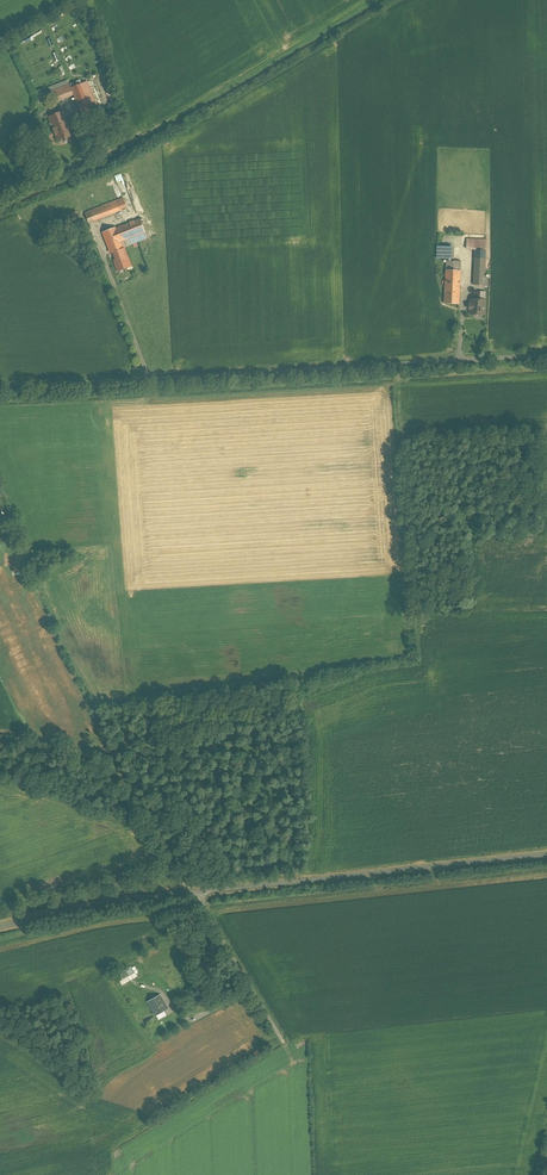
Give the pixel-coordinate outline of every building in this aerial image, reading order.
[(88,83),(73,89),(84,117),(99,111),(88,83)] [(69,85),(51,92),(54,99),(72,92),(69,85)] [(64,112),(49,118),(59,141),(73,136),(64,112)] [(128,208),(124,199),(85,213),(89,223),(128,208)] [(76,212),(68,215),(72,224),(74,223),(77,229),(78,233),(84,230),(76,212)] [(140,219),(103,233),(111,254),(114,253),(116,257),(115,257),(115,258),(116,260),(115,261),(116,263),(115,264),(117,268),(118,268),(119,271),(120,271),(119,270),(124,268),(124,269),(131,266),(123,246),(125,247),(133,244),(134,247),(138,246),(136,243),(139,242),(147,238),(140,219)] [(68,244),(61,239),(58,243),(65,247),(68,244)] [(486,240),(467,240),(467,249),(476,249),(474,285),(485,286),(485,270),(486,240)] [(461,262),(447,261),(445,304),(459,304),(461,262)] [(485,300),(471,300),(471,305),(470,305),(469,309),(471,309),(470,314),(474,315),(475,316),(477,316),(478,315),(485,315),(485,300)] [(127,969),(117,975),(120,981),(131,975),(127,969)] [(160,995),(149,1002),(157,1016),(168,1009),(160,995)]
